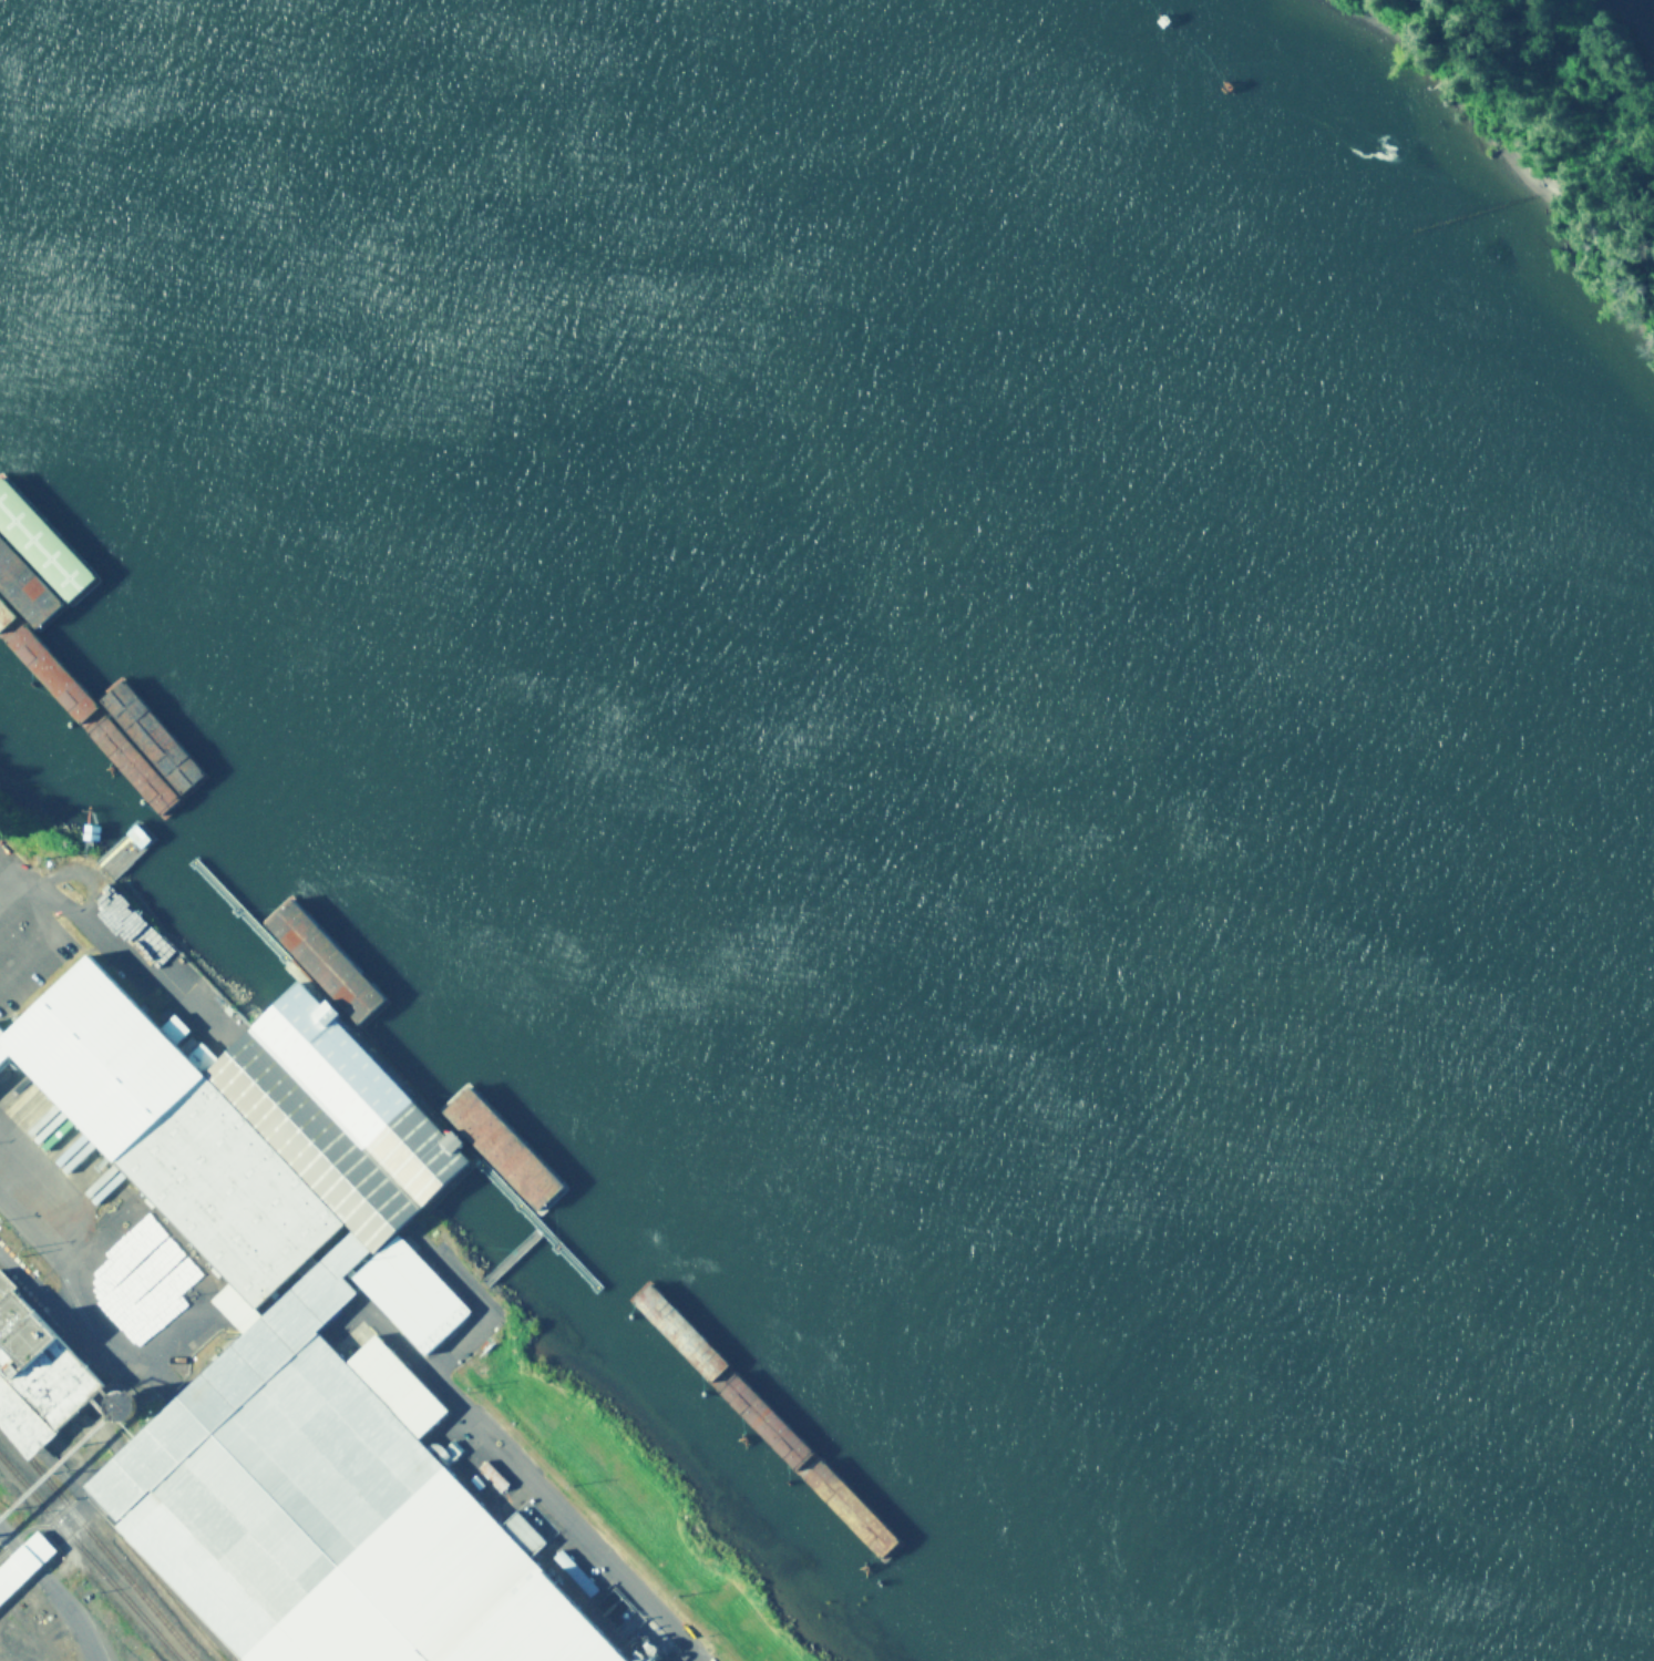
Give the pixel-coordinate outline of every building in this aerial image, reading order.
[(160,1173),(232,1060),(414,1360),(469,1327),(407,1225),(466,1189),(408,1105),(422,1046),(373,965),(227,1054),(102,975),(0,1037),(0,1071),(160,1173)] [(232,1285),(213,1303),(241,1334),(247,1333),(262,1320),(261,1311),(255,1304),(255,1293),(266,1292),(281,1278),(263,1259),(262,1247),(245,1228),(245,1220),(239,1213),(195,1216),(186,1223),(187,1235),(232,1285)] [(20,1403),(0,1416),(0,1417),(27,1461),(59,1441),(31,1395),(75,1326),(0,1308),(0,1399),(20,1403)] [(232,1417),(224,1408),(230,1402),(224,1396),(199,1421),(179,1400),(88,1489),(122,1524),(232,1417)] [(559,1578),(546,1573),(544,1579),(530,1592),(523,1584),(527,1573),(531,1569),(539,1572),(541,1567),(533,1559),(549,1545),(519,1511),(503,1524),(495,1521),(482,1554),(493,1567),(503,1571),(524,1595),(515,1617),(524,1627),(562,1643),(572,1654),(582,1658),(600,1642),(605,1644),(609,1635),(559,1578)] [(60,1558),(32,1527),(0,1555),(0,1610),(60,1558)]
